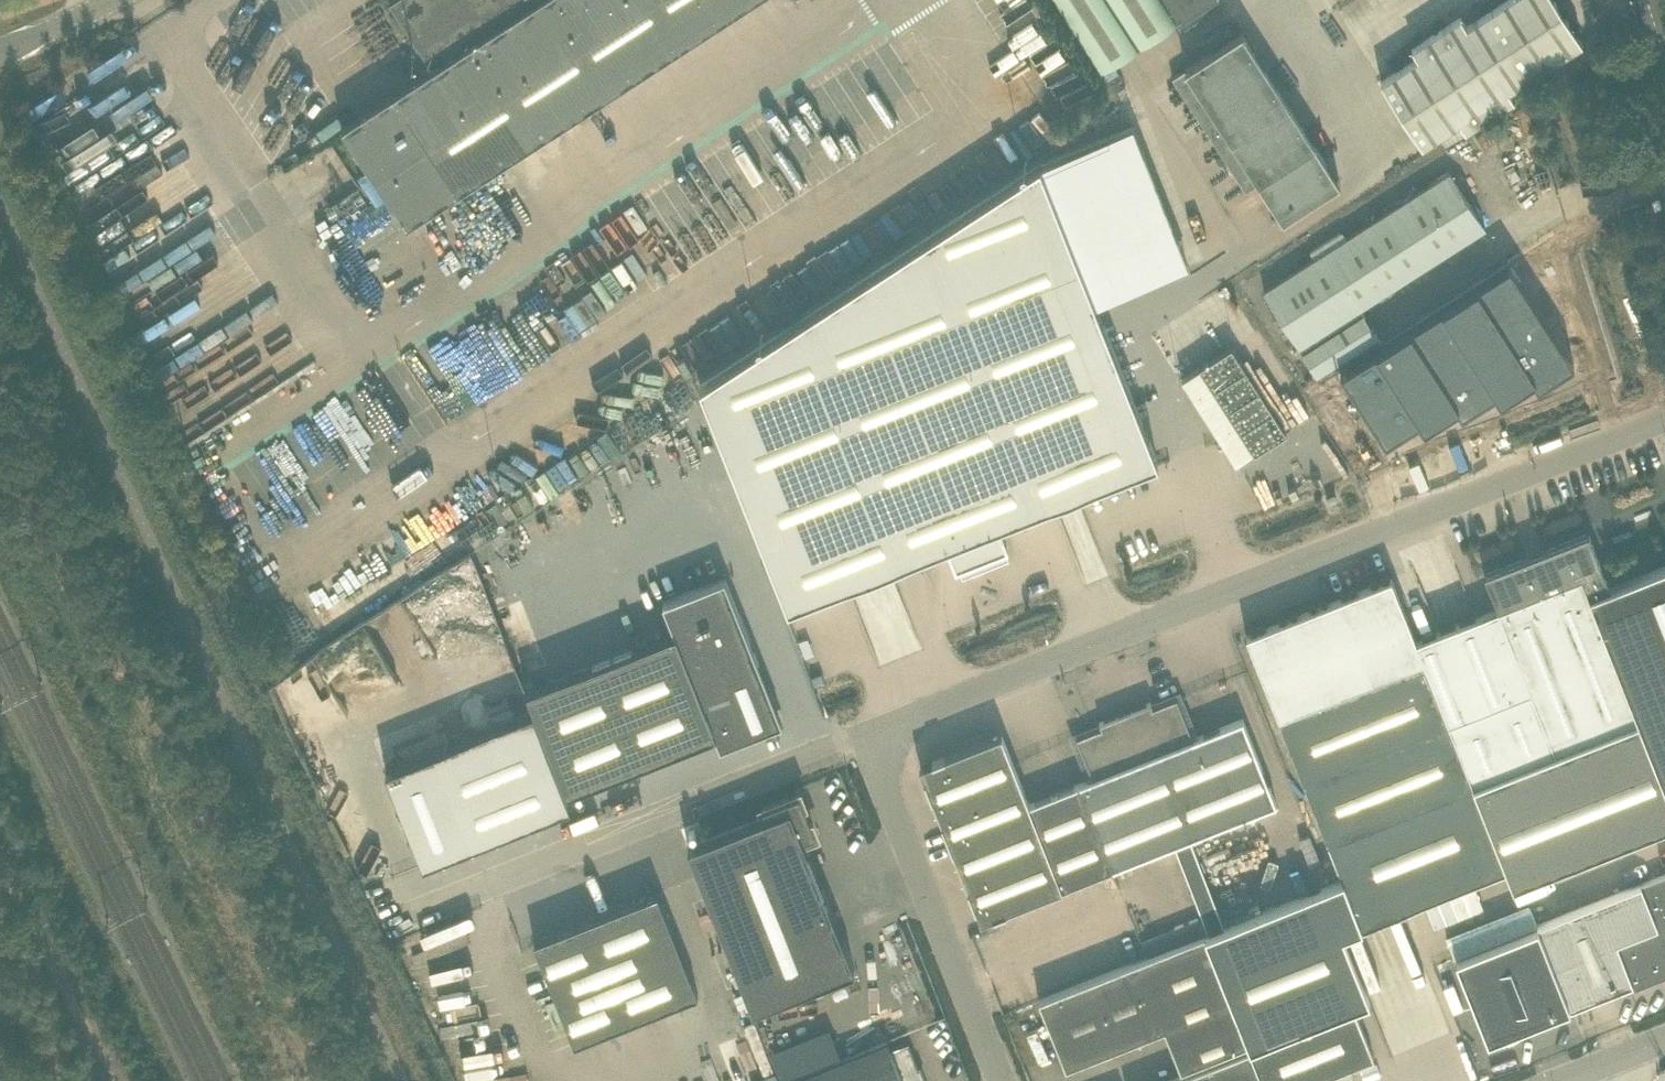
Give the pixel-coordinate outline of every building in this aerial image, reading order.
[(342,126),(354,144),(406,224),(751,0),(390,0),(408,28),(414,37),(433,67),(342,126)] [(1163,0),(1057,0),(1101,69),(1176,21),(1163,0)] [(1209,0),(1168,0),(1180,19),(1209,0)] [(1582,41),(1556,0),(1504,0),(1466,24),(1460,15),(1411,47),(1417,56),(1380,80),(1422,144),(1459,120),(1465,129),(1514,97),(1508,88),(1582,41)] [(1284,219),(1341,182),(1243,30),(1172,76),(1246,189),(1259,181),(1284,219)] [(1039,161),(702,382),(789,608),(947,545),(955,564),(958,563),(961,572),(1007,554),(1003,545),(1006,544),(999,525),(1158,463),(1039,161)] [(146,217),(144,213),(152,208),(148,201),(164,192),(148,163),(99,190),(117,223),(129,216),(134,223),(146,217)] [(1321,378),(1381,339),(1360,307),(1486,227),(1450,171),(1264,290),(1321,378)] [(1510,262),(1341,370),(1386,440),(1419,418),(1424,426),(1457,404),(1462,412),(1495,390),(1500,398),(1534,376),(1538,384),(1574,361),(1510,262)] [(1287,431),(1231,345),(1181,377),(1236,463),(1287,431)] [(1205,933),(1248,1042),(1250,1047),(1353,1006),(1370,1000),(1343,933),(1362,925),(1506,868),(1513,885),(1664,825),(1664,565),(1611,587),(1589,532),(1485,573),(1498,607),(1416,640),(1391,577),(1246,634),(1287,737),(1329,841),(1343,878),(1223,926),(1208,932),(1205,933)] [(673,632),(525,692),(566,794),(714,735),(719,747),(740,738),(781,722),(758,665),(723,578),(661,602),(673,632)] [(1002,733),(920,766),(947,835),(981,920),(1001,912),(1092,876),(1112,868),(1173,843),(1208,932),(1223,926),(1188,838),(1276,803),(1251,739),(1243,718),(1194,738),(1178,697),(1077,737),(1093,778),(1079,783),(1059,791),(1029,803),(1002,733)] [(533,711),(385,769),(422,863),(570,804),(533,711)] [(857,969),(805,838),(817,833),(801,792),(764,807),(767,815),(689,846),(754,1010),(857,969)] [(1488,1040),(1632,983),(1634,987),(1653,980),(1651,975),(1664,970),(1664,873),(1455,956),(1488,1040)] [(657,891),(534,940),(574,1042),(697,993),(657,891)] [(1066,1066),(1165,1027),(1181,1069),(1248,1042),(1204,933),(1039,999),(1066,1066)] [(1166,1080),(1315,1080),(1374,1057),(1353,1006),(1250,1047),(1166,1080)] [(781,1080),(925,1080),(923,1077),(920,1078),(916,1067),(919,1066),(909,1041),(890,1048),(887,1040),(781,1080)]
